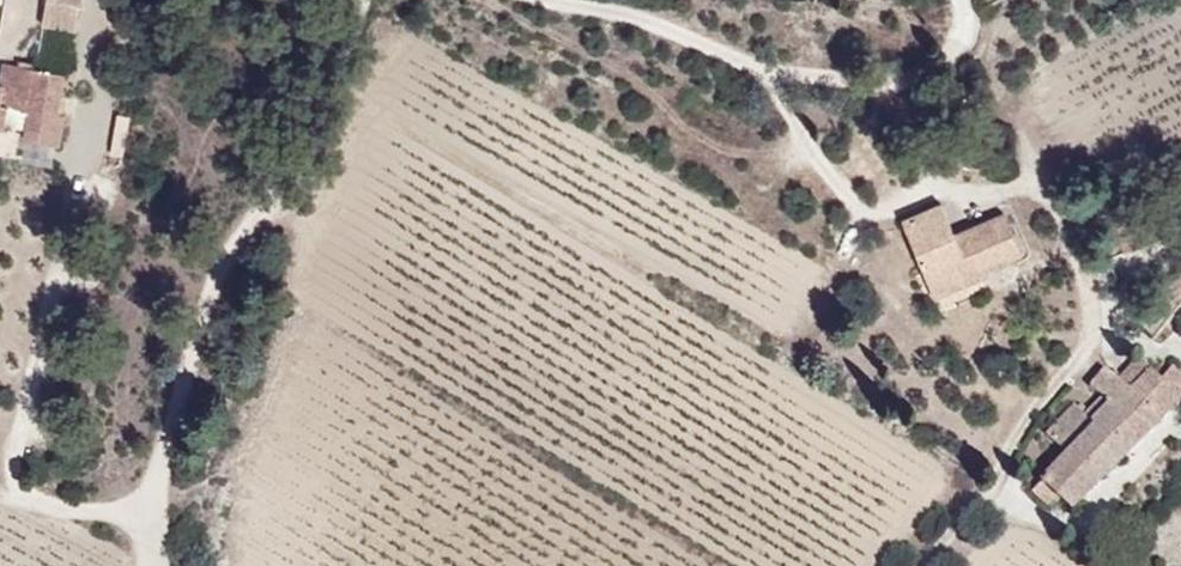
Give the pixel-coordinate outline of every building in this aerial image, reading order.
[(46,25),(76,35),(81,0),(48,0),(46,25)] [(7,62),(0,88),(0,102),(31,114),(39,69),(7,62)] [(67,75),(39,69),(31,114),(58,118),(67,75)] [(127,115),(109,112),(106,145),(121,152),(127,115)] [(58,118),(31,114),(23,148),(57,152),(71,120),(58,118)] [(952,203),(901,224),(938,314),(976,299),(969,282),(1028,258),(1011,217),(965,236),(952,203)] [(1077,459),(1052,489),(1086,521),(1180,418),(1180,386),(1162,369),(1142,394),(1077,459)] [(1118,370),(1053,436),(1077,459),(1142,394),(1118,370)]
